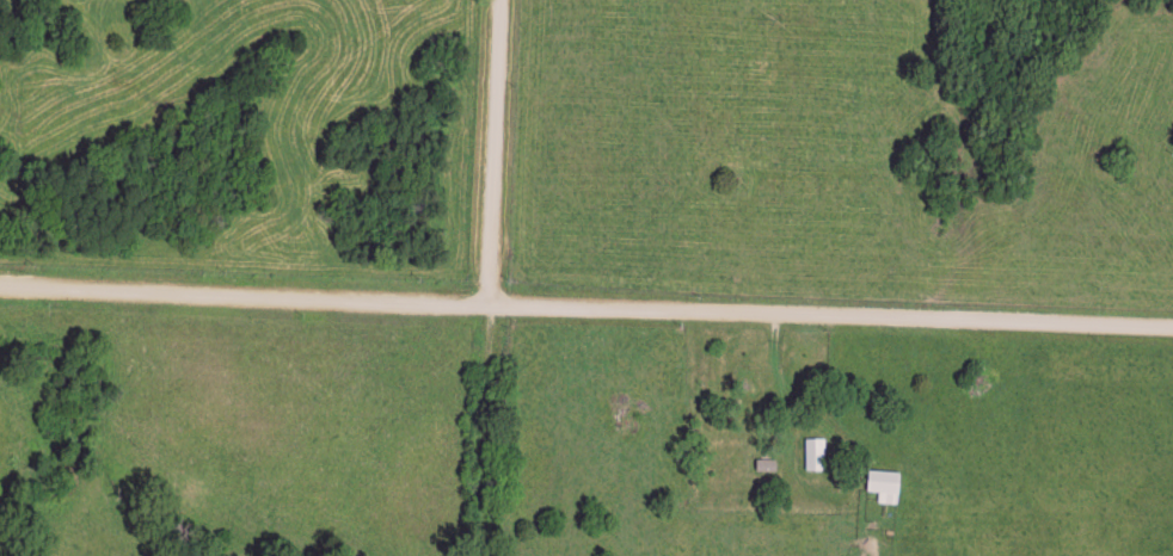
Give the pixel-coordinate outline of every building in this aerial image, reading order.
[(824,435),(805,435),(805,467),(824,467),(824,435)] [(897,500),(898,469),(866,467),(865,488),(878,489),(877,499),(897,500)]
